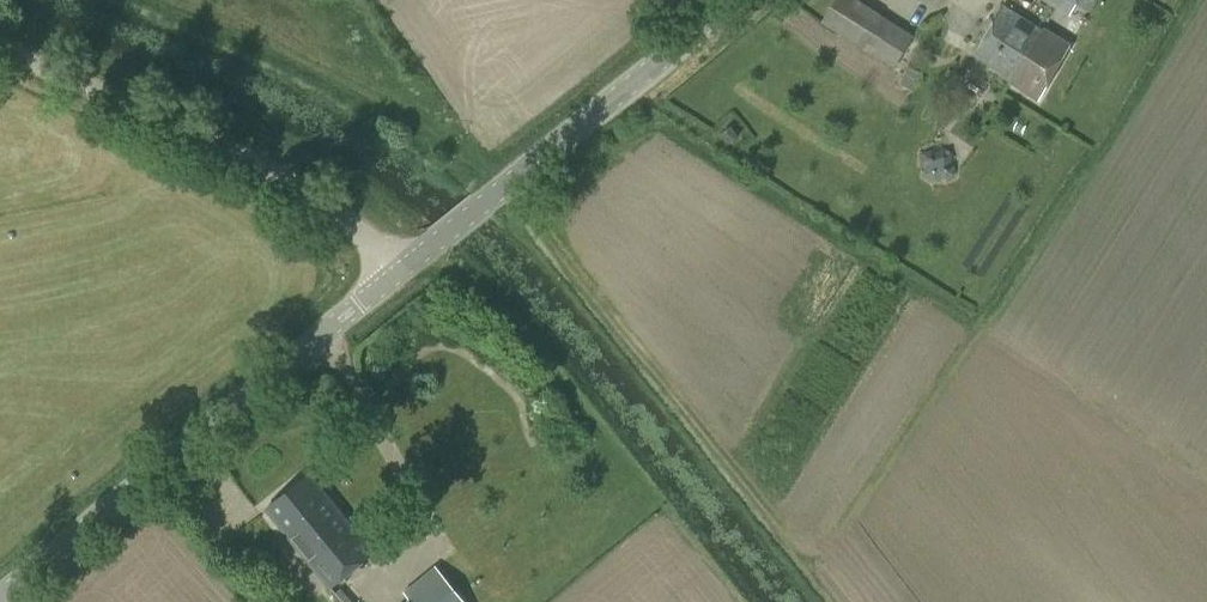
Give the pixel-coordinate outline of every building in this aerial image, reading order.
[(915,35),(858,0),(835,0),(822,22),(894,68),(915,35)] [(1078,0),(1045,0),(1069,15),(1078,0)] [(1013,41),(1026,20),(1004,7),(975,54),(1013,77),(1022,63),(1025,64),(1032,53),(1013,41)] [(1013,77),(1010,82),(1038,99),(1070,45),(1044,29),(1043,31),(1026,20),(1013,41),(1032,53),(1025,64),(1022,63),(1013,77)] [(908,66),(898,84),(913,92),(922,73),(908,66)] [(729,143),(739,136),(731,127),(722,134),(729,143)] [(953,153),(944,147),(936,151),(932,149),(922,153),(921,163),(925,166),(925,175),(933,180),(942,177),(945,179),(955,176),(956,165),(952,163),(953,153)] [(329,585),(371,551),(308,474),(265,509),(329,585)] [(411,601),(465,601),(434,565),(403,592),(409,599),(411,601)]
